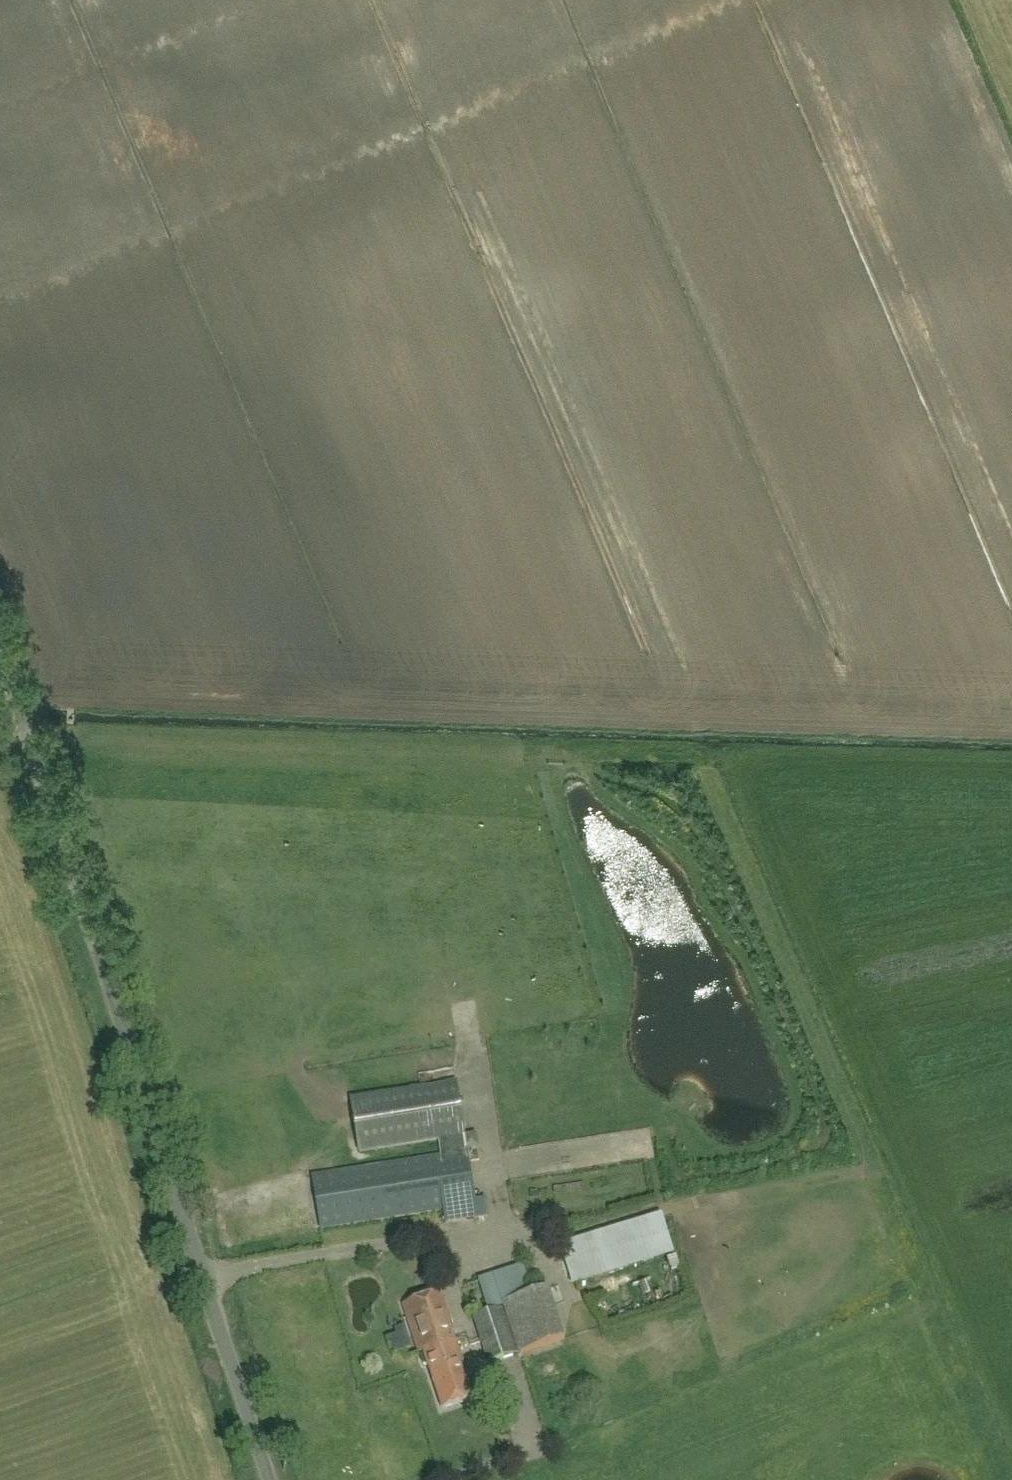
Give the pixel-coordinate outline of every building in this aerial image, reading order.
[(466,1153),(464,1153),(462,1137),(464,1137),(460,1110),(455,1083),(351,1100),(359,1154),(439,1141),(441,1157),(311,1178),(319,1226),(441,1206),(444,1222),(486,1215),(484,1199),(474,1201),(466,1153)] [(547,1287),(532,1292),(522,1296),(519,1288),(505,1284),(490,1289),(481,1301),(485,1312),(473,1316),(473,1318),(472,1318),(488,1364),(564,1338),(547,1287)] [(402,1306),(418,1353),(422,1351),(423,1353),(420,1357),(423,1365),(427,1366),(428,1368),(448,1361),(447,1357),(459,1353),(452,1331),(453,1331),(441,1293),(402,1306)] [(448,1361),(428,1368),(442,1410),(471,1400),(459,1365),(462,1364),(459,1353),(447,1357),(448,1361)] [(544,1363),(548,1374),(564,1369),(560,1358),(544,1363)]
